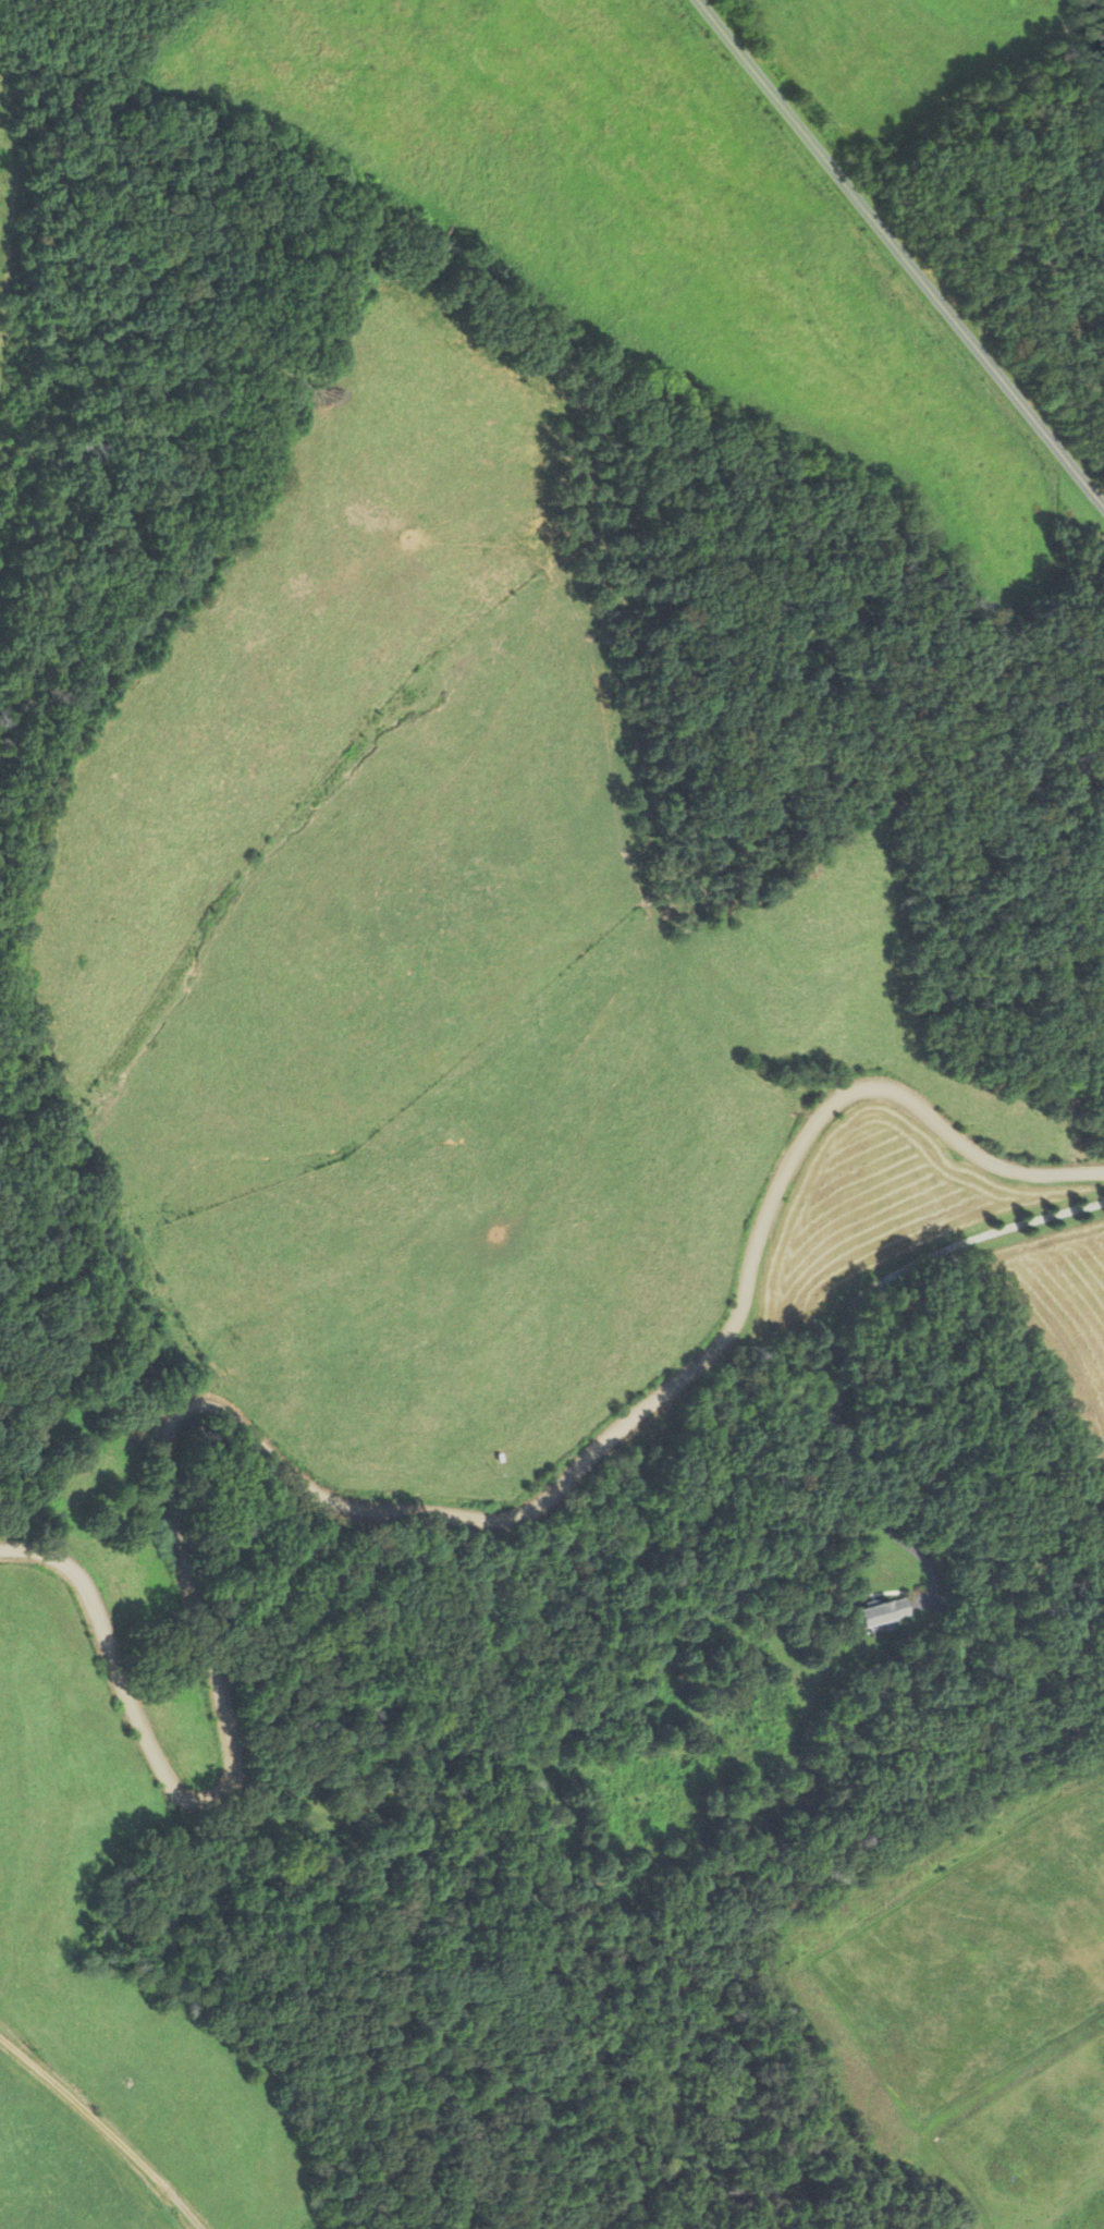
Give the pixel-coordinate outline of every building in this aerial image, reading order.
[(855,1607),(858,1626),(906,1617),(903,1599),(855,1607)]
